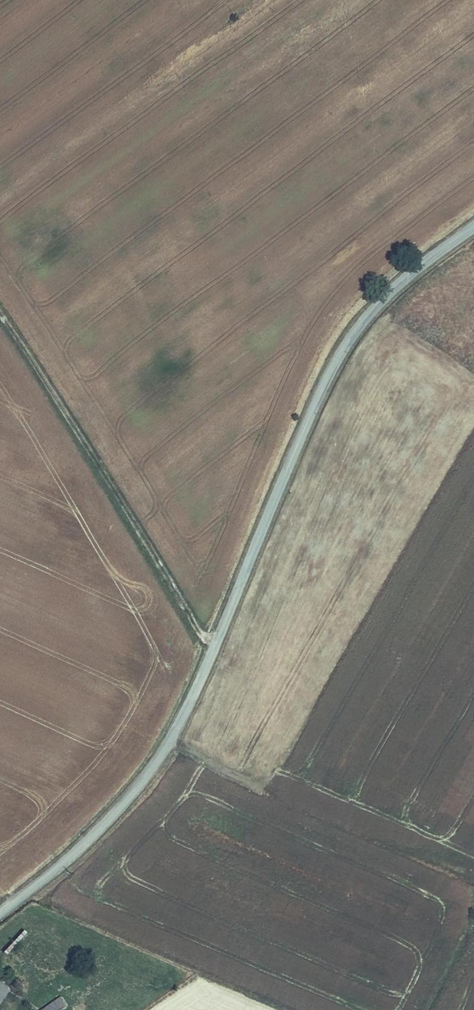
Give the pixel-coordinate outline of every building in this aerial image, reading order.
[(40,1009),(48,1009),(54,995),(47,992),(40,1009)]
